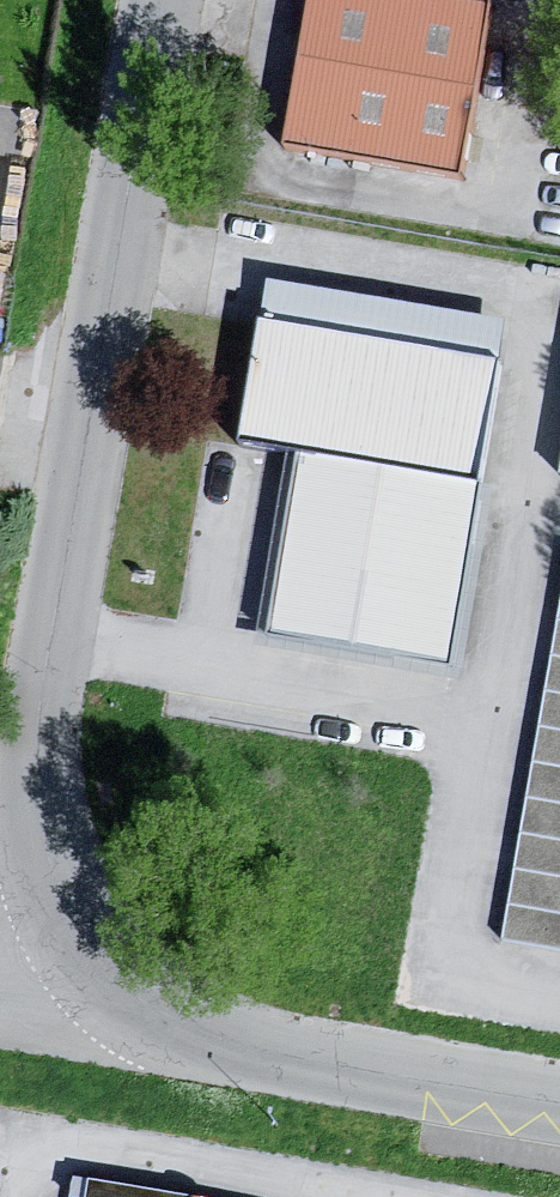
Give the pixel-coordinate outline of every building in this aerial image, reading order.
[(388,0),(306,0),(277,164),(462,196),(494,16),(388,0)] [(501,340),(260,298),(232,453),(294,464),(259,649),(439,679),(501,340)] [(495,945),(559,957),(559,606),(495,945)]
